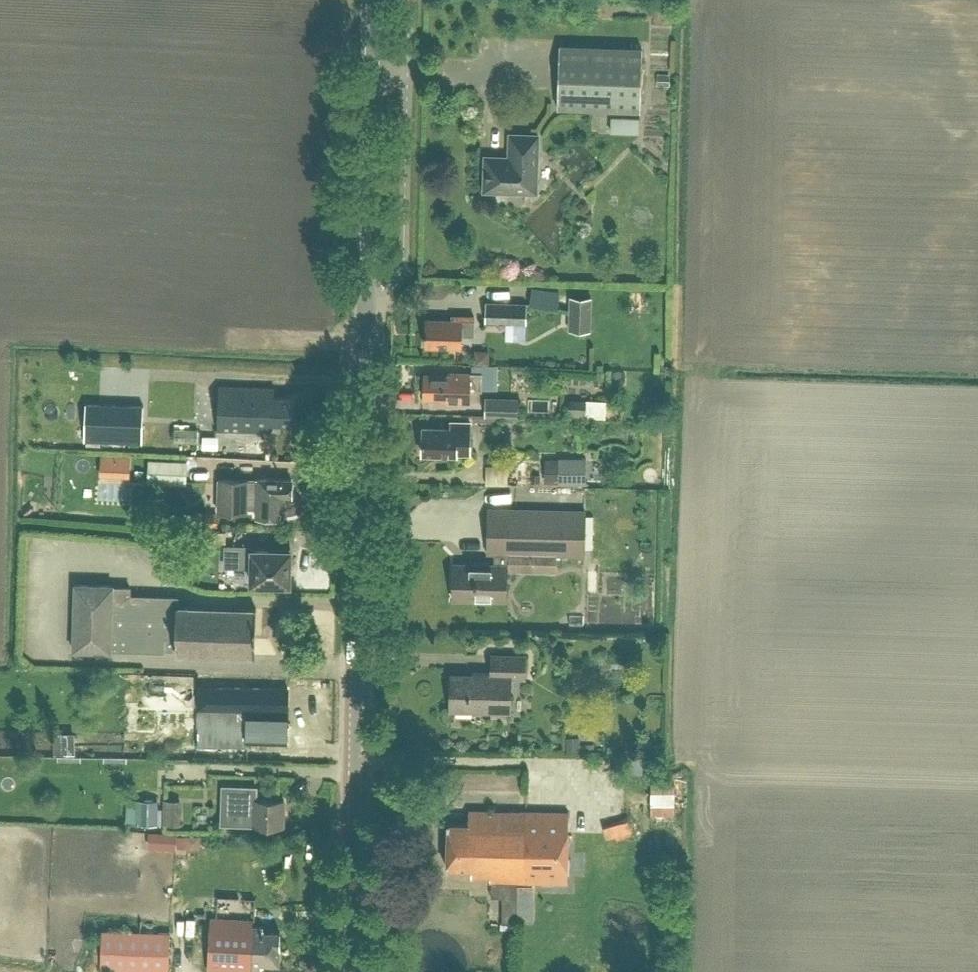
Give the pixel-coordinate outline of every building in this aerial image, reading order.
[(560,44),(558,107),(640,110),(642,46),(560,44)] [(536,181),(538,134),(513,134),(512,153),(508,157),(485,156),(484,190),(526,191),(536,181)] [(571,297),(570,330),(590,331),(591,298),(571,297)] [(526,323),(527,302),(485,300),(485,321),(526,323)] [(425,346),(461,347),(461,333),(473,334),(474,315),(452,315),(452,319),(425,318),(425,346)] [(498,370),(482,370),(483,387),(498,387),(498,370)] [(470,402),(470,388),(482,388),(482,372),(448,372),(448,374),(424,373),(424,398),(446,399),(446,401),(470,402)] [(273,423),(295,424),(295,397),(273,397),(273,388),(218,386),(217,430),(255,431),(255,427),(272,427),(273,423)] [(585,414),(604,414),(605,396),(586,396),(585,414)] [(518,416),(519,397),(486,397),(486,416),(518,416)] [(142,442),(143,404),(85,402),(84,440),(142,442)] [(423,427),(422,453),(456,454),(456,452),(469,452),(470,422),(450,422),(450,428),(423,427)] [(203,447),(214,447),(215,436),(204,436),(203,447)] [(486,453),(486,477),(518,477),(518,475),(528,475),(528,456),(518,456),(518,453),(486,453)] [(149,461),(148,480),(185,481),(186,462),(149,461)] [(256,516),(283,517),(284,496),(292,496),(291,478),(257,478),(256,478),(256,479),(218,478),(217,510),(247,511),(247,507),(256,508),(256,516)] [(585,510),(489,508),(488,552),(495,553),(495,564),(453,564),(453,598),(506,599),(507,565),(506,565),(506,553),(584,554),(585,510)] [(204,517),(204,530),(226,531),(226,517),(204,517)] [(226,542),(226,531),(204,530),(204,541),(226,542)] [(289,583),(290,550),(247,549),(247,546),(225,545),(225,563),(246,564),(246,567),(252,567),(251,582),(289,583)] [(178,596),(130,594),(130,587),(113,586),(113,584),(76,583),(73,649),(111,650),(111,648),(255,654),(256,607),(178,605),(178,596)] [(524,677),(525,656),(492,655),(491,672),(483,671),(483,675),(451,674),(450,709),(510,710),(510,677),(524,677)] [(288,687),(197,685),(197,689),(144,688),(144,692),(126,692),(125,731),(143,731),(143,750),(249,752),(249,741),(286,742),(288,687)] [(87,756),(86,770),(110,770),(111,757),(87,756)] [(202,803),(222,803),(222,808),(208,808),(208,822),(253,823),(253,824),(283,825),(284,799),(254,798),(254,804),(234,803),(235,788),(203,787),(202,803)] [(140,798),(139,823),(157,824),(158,799),(140,798)] [(567,882),(569,812),(468,810),(468,823),(448,823),(447,868),(471,868),(471,875),(490,875),(489,881),(567,882)] [(607,835),(631,827),(626,813),(602,821),(607,835)] [(280,931),(263,930),(263,925),(253,925),(253,919),(210,917),(207,970),(252,971),(262,971),(262,962),(279,963),(280,931)] [(170,931),(102,929),(100,969),(165,971),(169,971),(170,931)]
